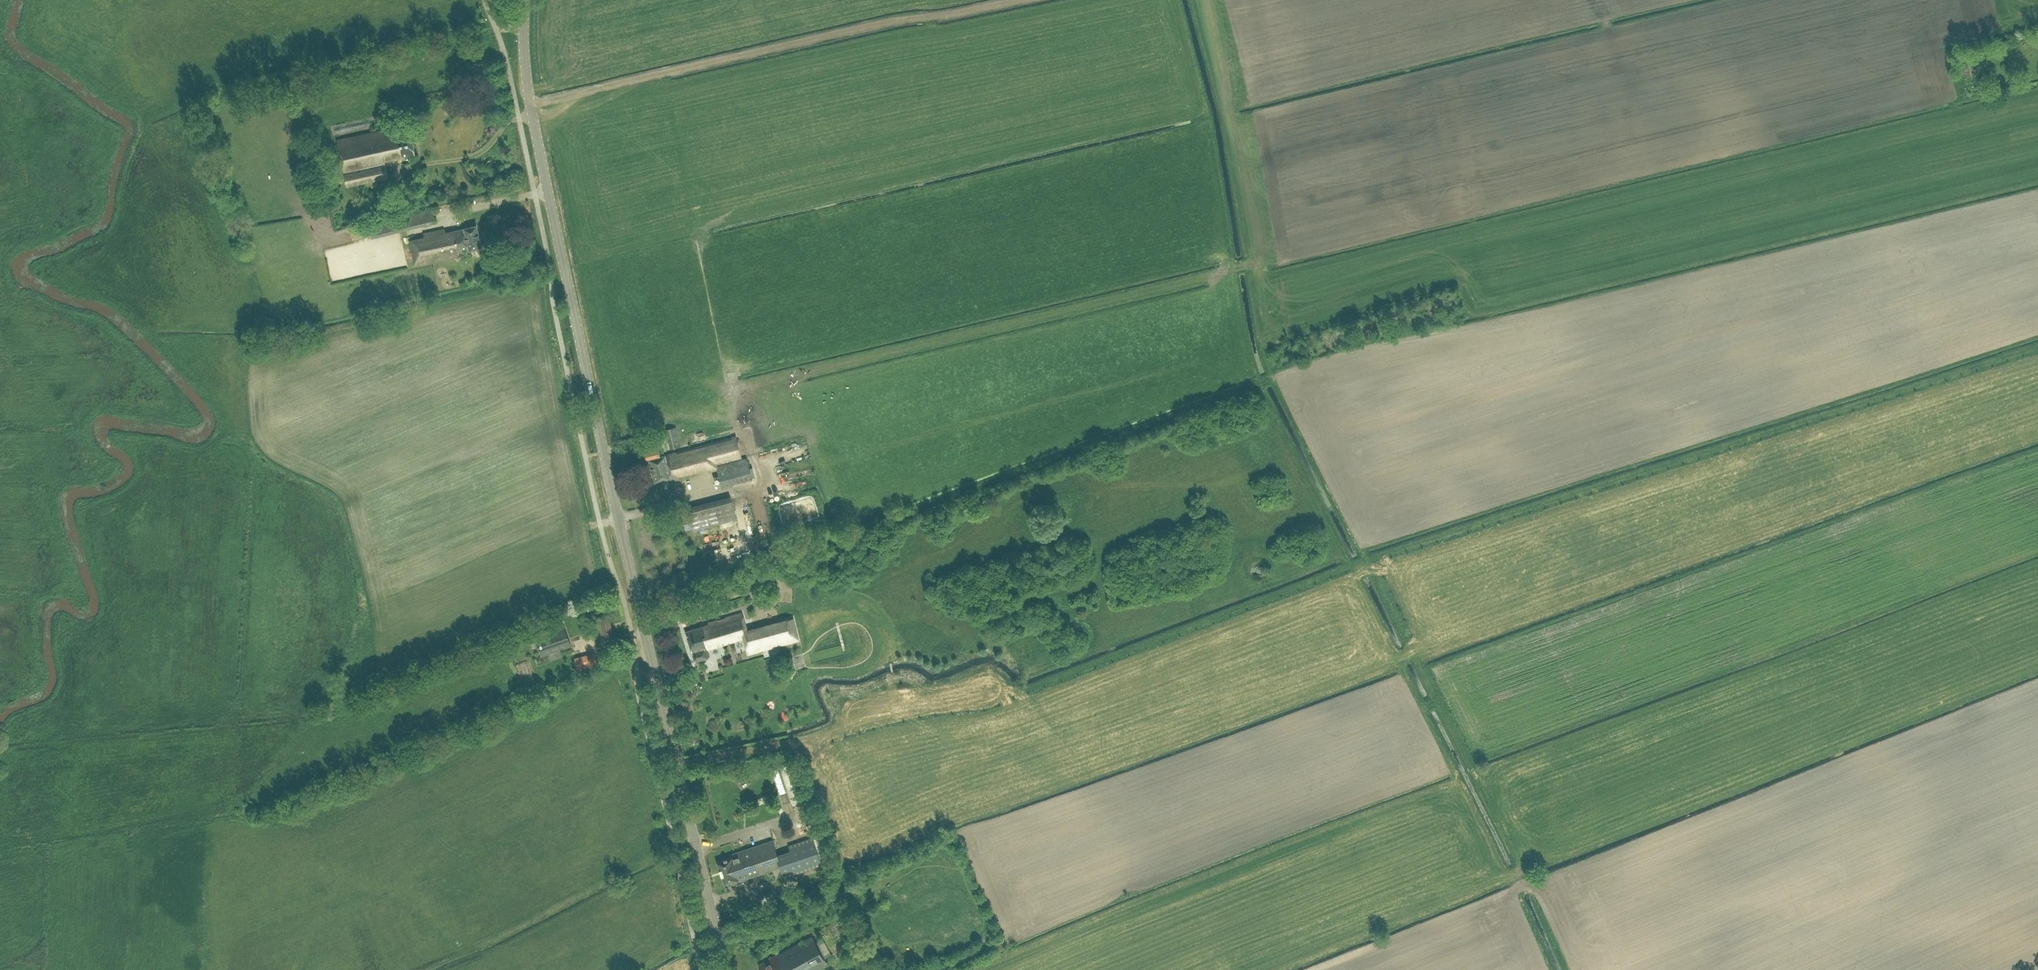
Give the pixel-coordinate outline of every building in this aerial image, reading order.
[(384,160),(415,154),(410,130),(397,133),(396,128),(337,140),(347,185),(388,177),(384,160)] [(309,147),(312,164),(321,162),(317,145),(309,147)] [(431,223),(427,209),(367,222),(371,236),(431,223)] [(480,248),(482,247),(477,225),(475,225),(464,228),(445,233),(444,229),(424,233),(424,237),(410,240),(415,265),(459,256),(458,252),(469,250),(480,247),(480,248)] [(681,446),(676,426),(665,429),(670,449),(681,446)] [(747,458),(742,459),(742,458),(718,465),(718,464),(742,458),(736,436),(660,456),(658,447),(644,450),(647,460),(649,459),(655,481),(674,476),(675,480),(680,479),(702,473),(701,470),(708,468),(709,471),(717,469),(722,487),(732,484),(732,483),(752,477),(747,458)] [(812,494),(783,505),(785,510),(814,500),(812,494)] [(693,531),(736,519),(730,495),(687,506),(693,531)] [(708,534),(702,536),(706,550),(712,548),(708,534)] [(603,641),(614,638),(607,613),(596,617),(603,641)] [(748,652),(798,639),(793,618),(747,630),(742,613),(708,623),(709,624),(686,631),(695,661),(710,657),(707,649),(744,638),(748,652)] [(537,636),(543,652),(569,643),(564,627),(554,630),(553,628),(539,633),(539,635),(537,636)] [(582,657),(575,659),(578,669),(585,667),(582,657)] [(800,798),(789,767),(787,762),(779,764),(792,801),(800,798)] [(733,856),(717,861),(724,883),(738,879),(739,881),(780,866),(784,877),(821,864),(812,837),(789,845),(791,851),(777,856),(772,840),(732,853),(733,856)] [(827,966),(813,937),(759,964),(762,969),(819,969),(827,966)] [(825,950),(831,948),(827,938),(821,941),(825,950)]
